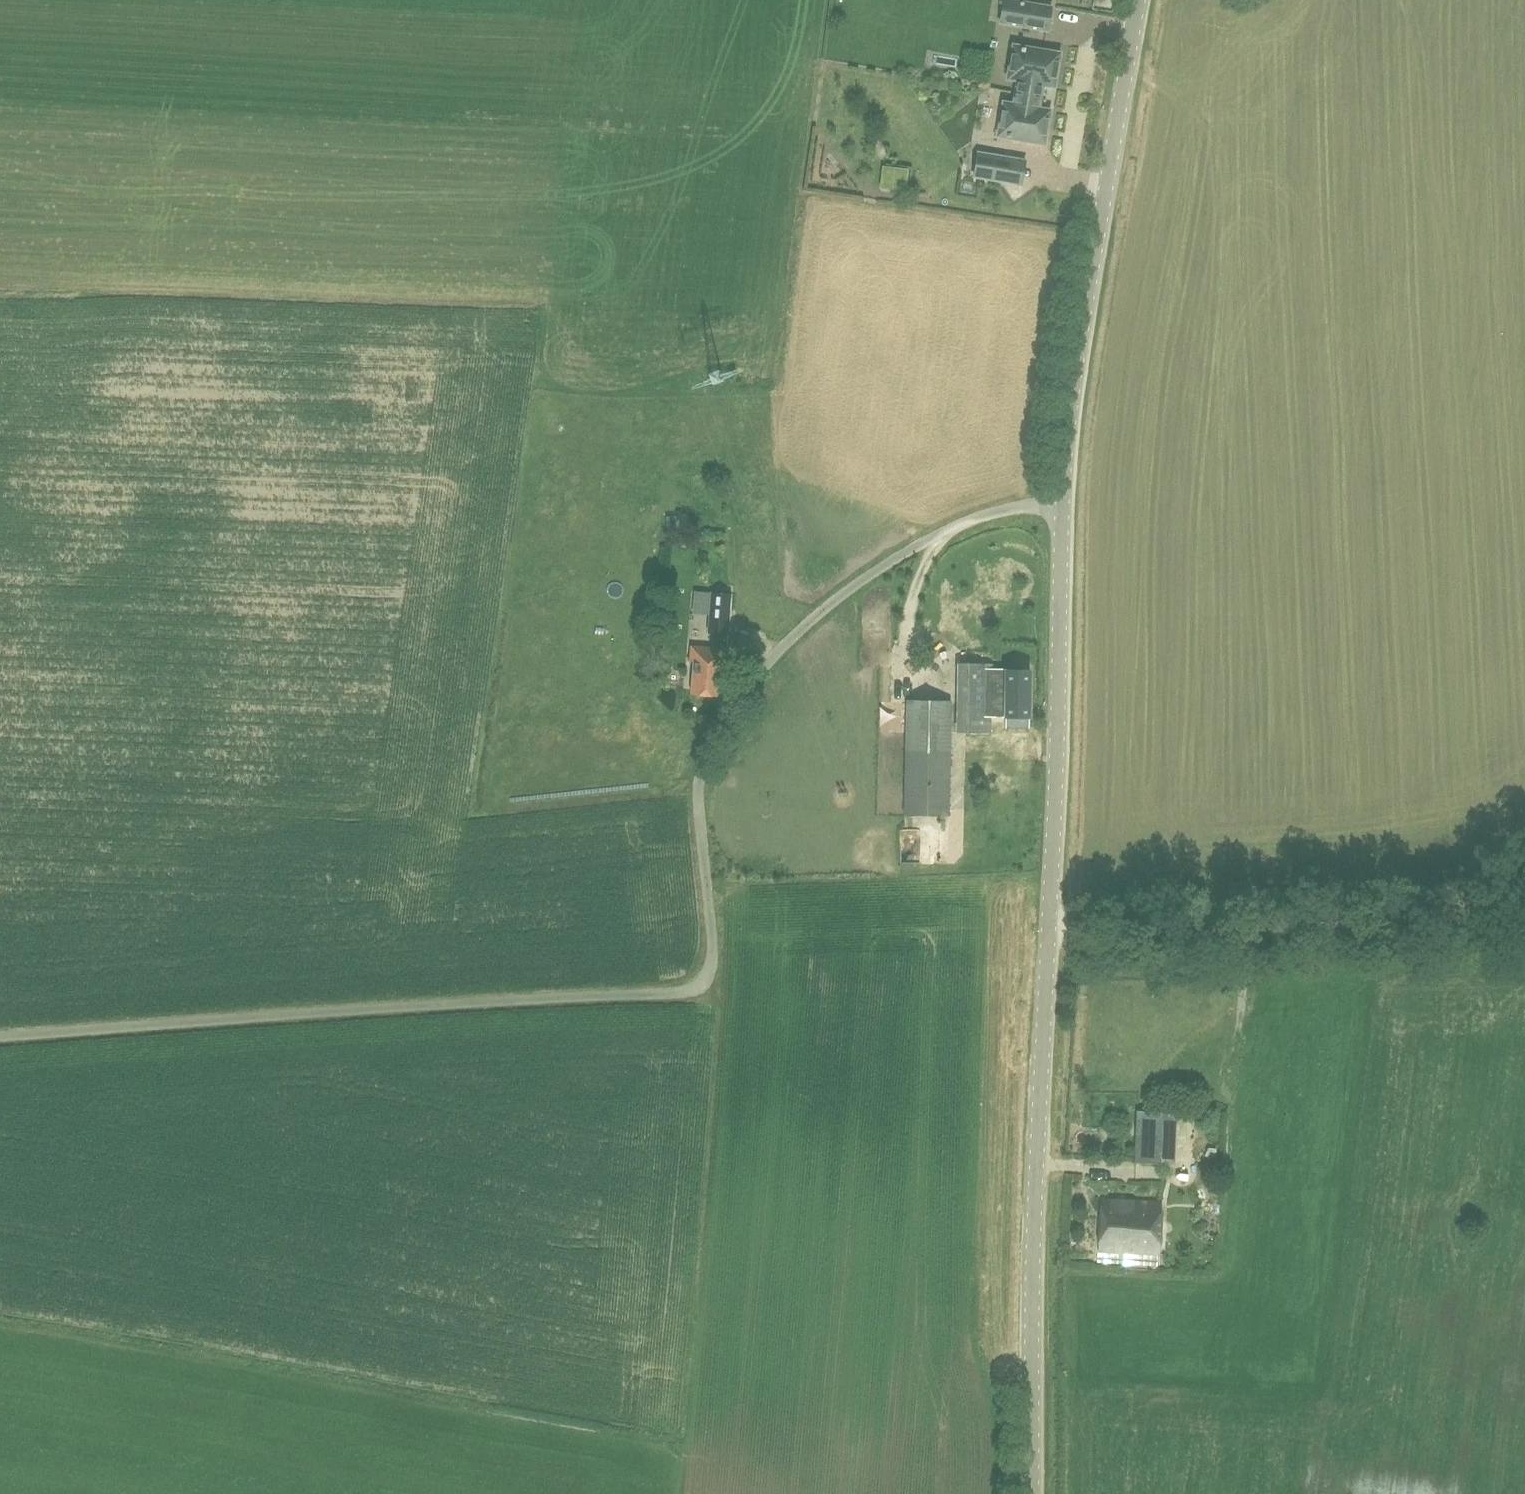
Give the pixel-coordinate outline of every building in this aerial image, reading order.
[(1004,1),(1000,24),(1047,32),(1051,9),(1004,1)] [(1016,96),(1040,100),(1043,86),(1054,88),(1060,55),(1013,47),(1008,80),(1018,82),(1016,96)] [(1039,110),(1040,100),(1016,96),(1014,105),(1004,104),(998,137),(1045,145),(1050,112),(1039,110)] [(1012,160),(978,154),(974,178),(1008,183),(1012,160)] [(905,192),(907,170),(893,169),(891,190),(905,192)] [(676,518),(666,518),(666,530),(676,530),(676,518)] [(711,592),(708,632),(728,633),(731,594),(711,592)] [(690,645),(689,661),(693,661),(691,694),(719,696),(721,663),(725,664),(726,648),(690,645)] [(1029,717),(1030,670),(990,669),(991,664),(959,663),(959,653),(924,653),(923,677),(965,677),(964,731),(989,732),(990,685),(1005,686),(1005,717),(1029,717)] [(890,765),(905,765),(904,814),(948,815),(950,700),(906,699),(905,746),(891,746),(890,765)] [(885,730),(867,733),(869,746),(888,743),(885,730)] [(1176,1112),(1138,1110),(1136,1161),(1174,1163),(1176,1112)] [(1161,1202),(1102,1200),(1099,1250),(1159,1252),(1161,1202)]
